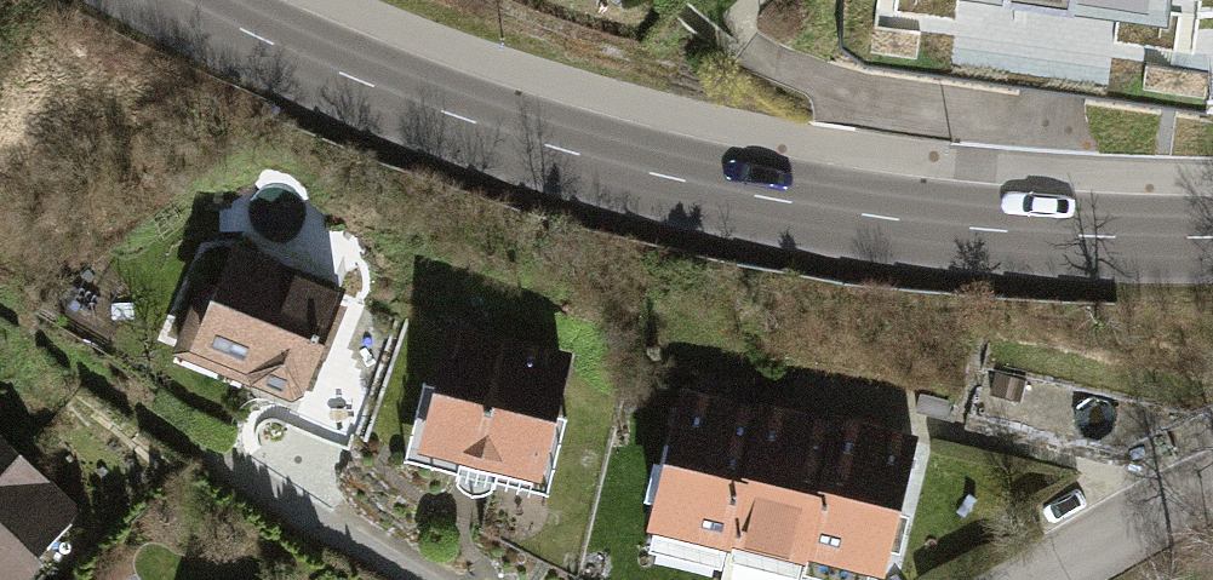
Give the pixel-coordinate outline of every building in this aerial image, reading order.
[(1164,26),(1168,0),(994,0),(1164,26)] [(188,381),(311,423),(355,298),(233,255),(188,381)] [(416,483),(561,513),(592,364),(448,334),(416,483)] [(681,396),(647,555),(738,578),(775,416),(681,396)] [(775,416),(738,578),(748,579),(818,579),(851,433),(775,416)] [(31,462),(0,430),(0,493),(31,462)] [(851,433),(818,579),(899,579),(928,450),(851,433)] [(31,462),(0,493),(0,579),(58,579),(106,534),(31,462)]
